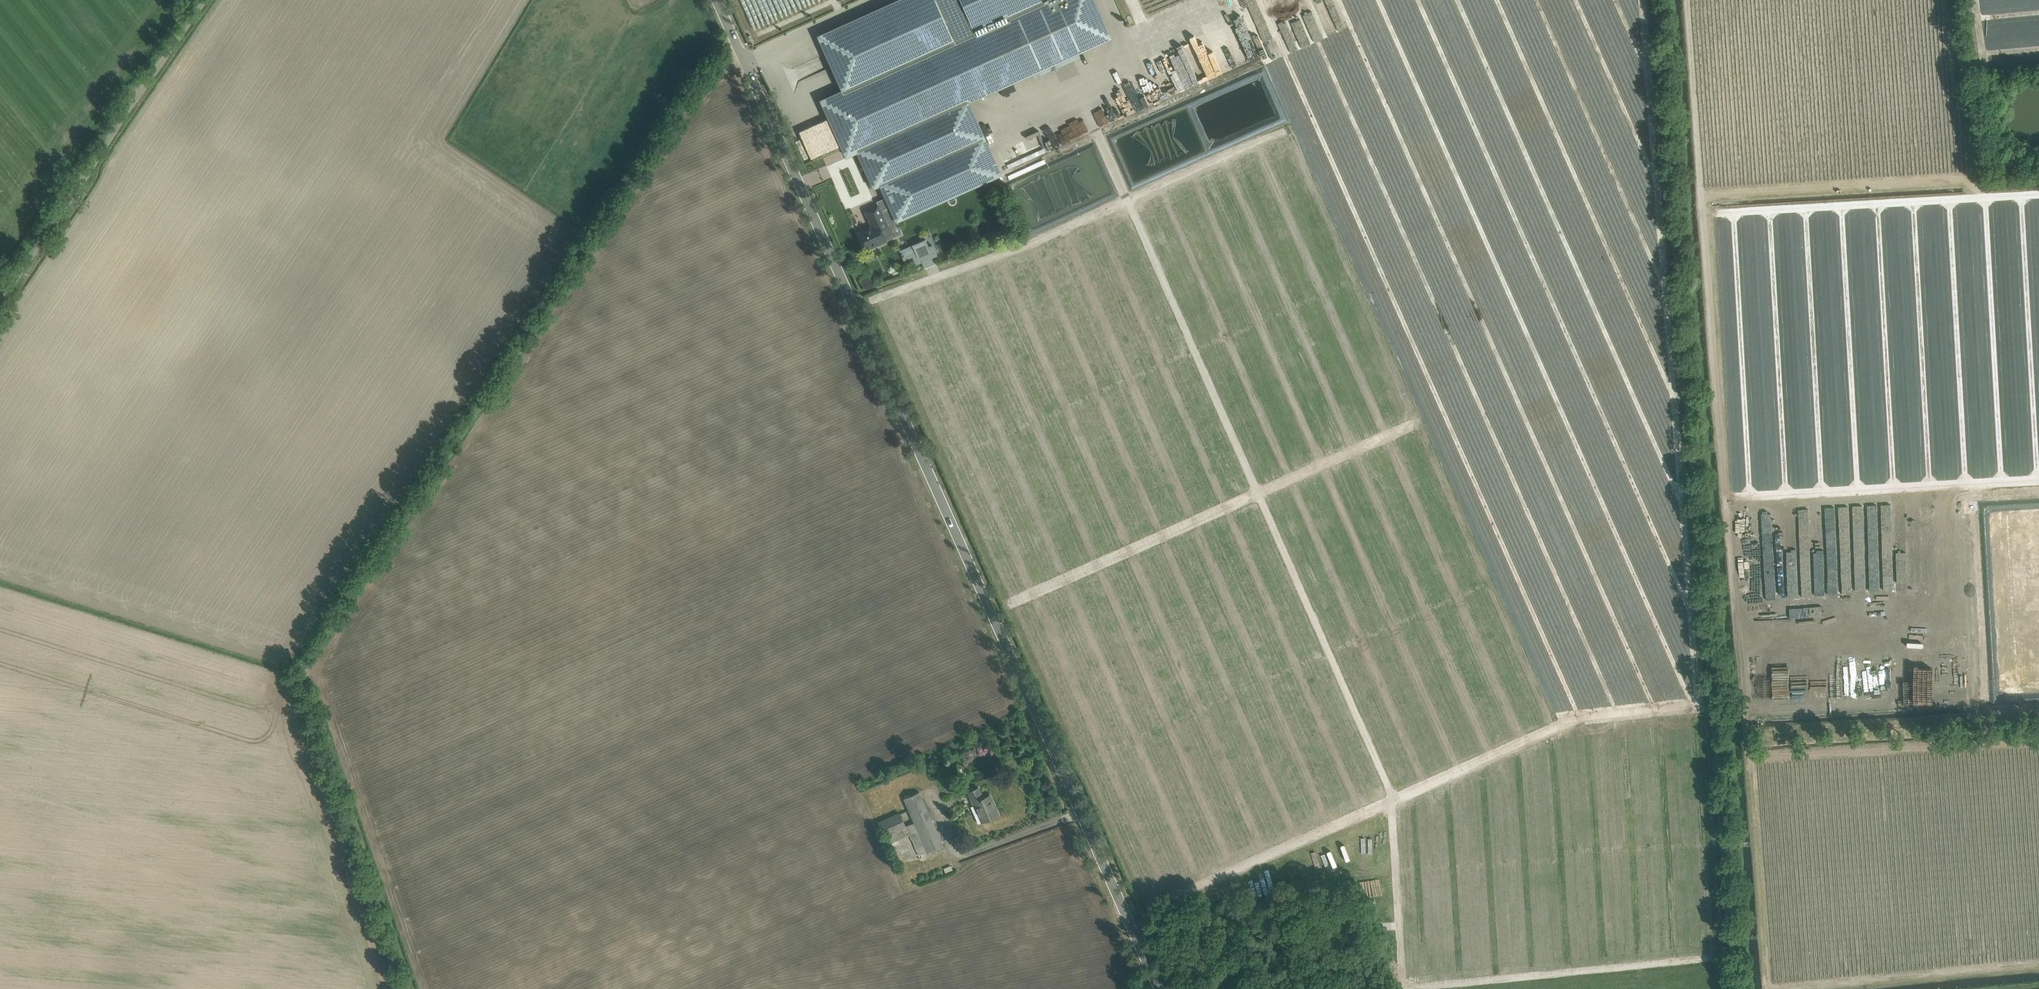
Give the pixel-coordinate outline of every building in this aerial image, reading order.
[(968,101),(1109,36),(1093,0),(898,0),(818,36),(843,90),(821,100),(846,155),(857,150),(873,187),(880,184),(891,208),(896,220),(901,218),(900,216),(930,202),(931,204),(1000,173),(968,101)] [(815,183),(833,176),(838,188),(845,185),(842,176),(843,176),(837,163),(844,160),(839,149),(823,156),(827,164),(810,171),(815,183)] [(874,226),(858,233),(864,247),(878,241),(879,243),(896,236),(890,223),(896,220),(891,208),(882,212),(879,205),(866,211),(869,218),(871,218),(874,226)] [(925,238),(912,244),(916,252),(912,254),(916,264),(923,261),(921,256),(928,252),(931,257),(937,255),(933,245),(929,246),(925,238)] [(1738,495),(1729,495),(1729,505),(1731,505),(1739,504),(1739,502),(1738,495)] [(983,798),(978,787),(967,792),(973,805),(970,807),(978,823),(981,822),(981,823),(999,815),(989,795),(983,798)] [(945,850),(927,810),(919,792),(903,799),(914,823),(906,826),(899,812),(877,821),(888,845),(910,835),(919,856),(929,851),(936,848),(938,853),(945,850)]
